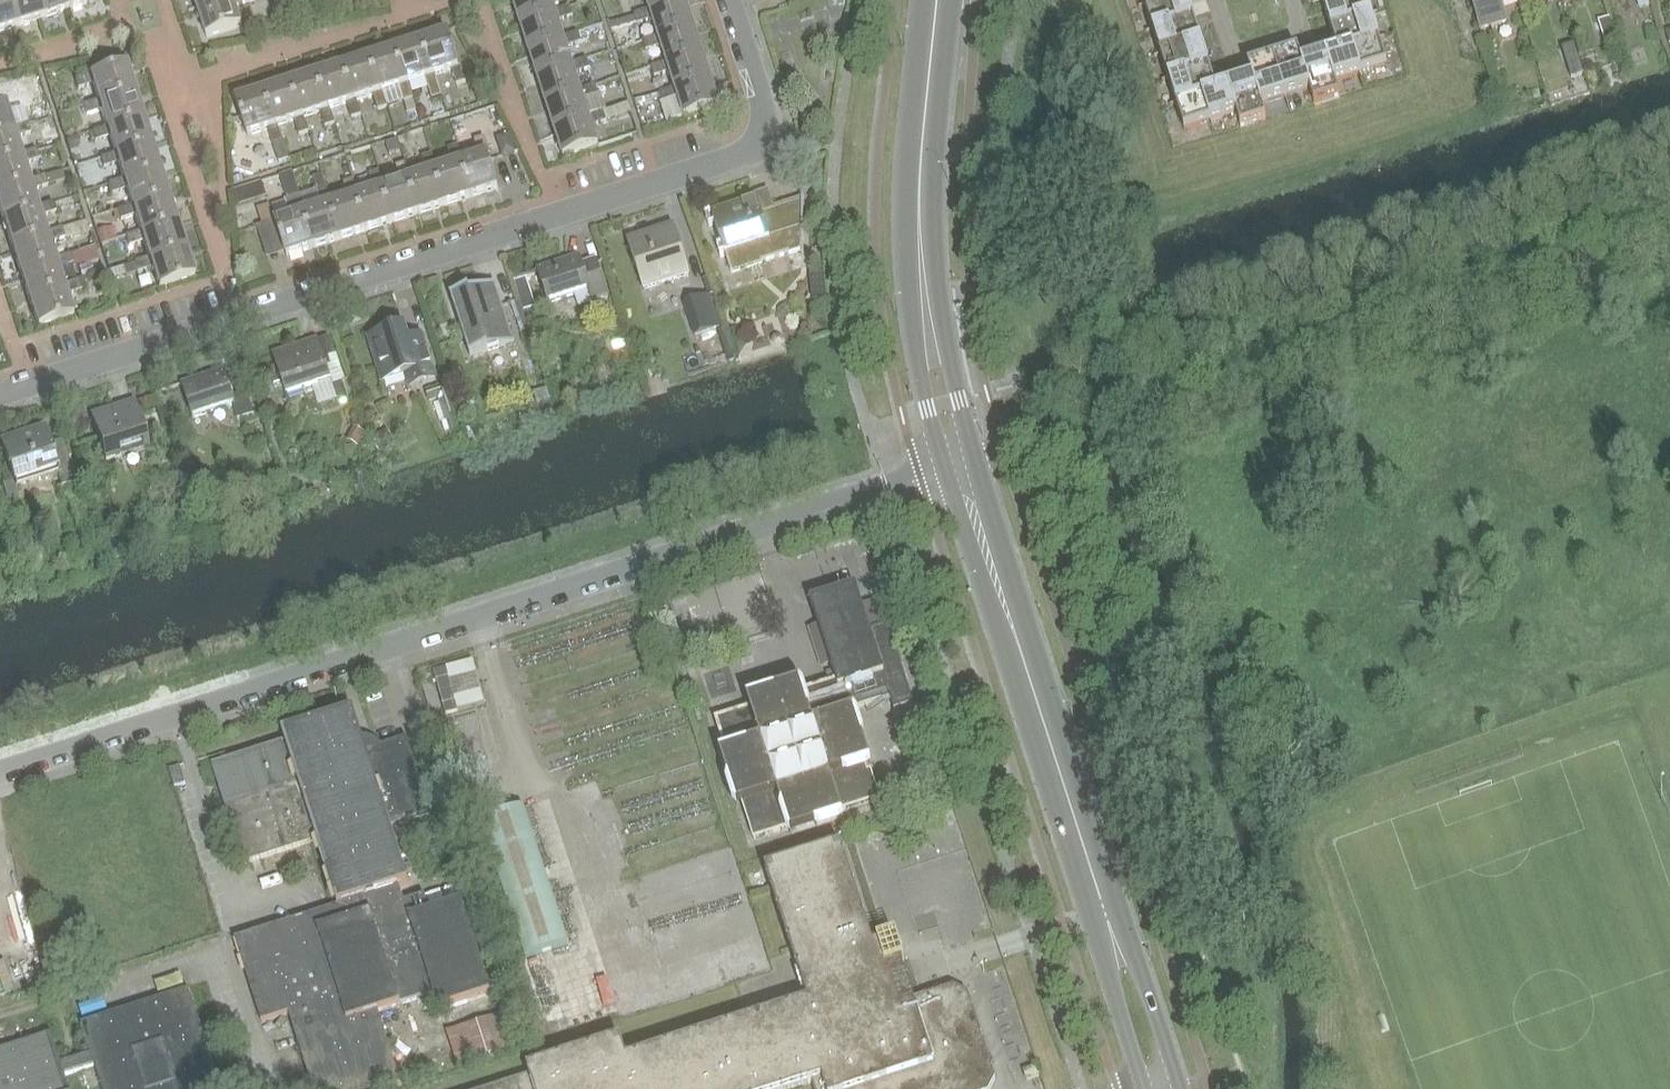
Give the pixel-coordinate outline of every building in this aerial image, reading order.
[(16,27),(7,0),(0,0),(0,32),(16,27)] [(16,27),(42,19),(35,0),(7,0),(16,27)] [(68,11),(64,0),(35,0),(42,19),(68,11)] [(68,11),(96,2),(95,0),(64,0),(68,11)] [(198,13),(233,1),(233,0),(193,0),(198,13)] [(233,1),(198,13),(206,39),(242,27),(235,7),(251,2),(250,0),(233,0),(233,1)] [(554,13),(550,0),(514,0),(511,1),(520,27),(555,16),(554,13)] [(684,0),(646,0),(650,13),(650,16),(686,4),(684,0)] [(1152,31),(1192,18),(1186,0),(1164,0),(1145,6),(1152,31)] [(1365,0),(1335,0),(1322,4),(1330,28),(1370,16),(1365,0)] [(1516,1),(1516,0),(1471,0),(1481,31),(1506,23),(1501,6),(1516,1)] [(1639,10),(1650,7),(1648,0),(1636,0),(1639,10)] [(694,30),(686,4),(650,16),(650,13),(635,18),(636,22),(638,28),(653,23),(658,39),(659,42),(694,30)] [(564,44),(563,42),(557,23),(572,18),(569,8),(554,13),(555,16),(520,27),(529,56),(564,44)] [(1330,28),(1338,52),(1378,40),(1370,16),(1330,28)] [(636,22),(635,18),(610,25),(611,30),(636,22)] [(1200,43),(1192,18),(1152,31),(1160,55),(1200,43)] [(703,57),(694,30),(659,42),(658,39),(643,44),(646,55),(661,50),(666,65),(667,68),(703,57)] [(1606,47),(1619,43),(1615,31),(1603,34),(1606,47)] [(432,76),(435,75),(451,70),(456,86),(466,83),(460,67),(458,67),(447,33),(421,41),(432,76)] [(574,70),(573,67),(568,51),(583,47),(579,37),(563,42),(564,44),(529,56),(538,82),(574,70)] [(1386,65),(1378,40),(1338,52),(1326,56),(1334,82),(1386,65)] [(421,41),(394,50),(406,84),(408,84),(424,78),(429,94),(440,91),(435,75),(432,76),(421,41)] [(1160,55),(1168,80),(1208,67),(1200,43),(1160,55)] [(1297,49),(1272,57),(1285,97),(1309,90),(1310,89),(1301,64),(1297,49)] [(394,50),(368,58),(379,93),(382,92),(398,87),(403,103),(404,103),(412,100),(413,100),(408,84),(406,84),(394,50)] [(1339,96),(1334,82),(1326,56),(1301,64),(1310,89),(1309,90),(1313,104),(1339,96)] [(667,68),(666,65),(651,70),(654,80),(669,75),(675,92),(676,94),(711,83),(703,57),(667,68)] [(1247,65),(1251,80),(1260,105),(1261,105),(1285,97),(1272,57),(1247,65)] [(368,58),(342,67),(353,102),(355,101),(372,96),(377,111),(387,108),(382,92),(379,93),(368,58)] [(588,63),(573,67),(574,70),(538,82),(546,108),(582,96),(581,93),(577,78),(591,73),(588,63)] [(92,85),(97,102),(98,105),(135,93),(126,66),(91,77),(91,75),(74,80),(77,90),(92,85)] [(342,67),(315,75),(327,111),(329,110),(345,104),(350,119),(360,116),(355,101),(353,102),(342,67)] [(1168,80),(1176,104),(1215,91),(1208,67),(1168,80)] [(315,75),(289,84),(300,119),(303,118),(319,113),(324,129),(334,126),(329,110),(327,111),(315,75)] [(1260,105),(1251,80),(1227,87),(1235,113),(1240,127),(1265,119),(1261,105),(1260,105)] [(489,101),(483,83),(474,86),(480,104),(489,101)] [(719,108),(711,83),(676,94),(675,92),(660,96),(663,107),(678,102),(684,120),(719,108)] [(274,128),(276,127),(293,122),(298,138),(308,134),(303,118),(300,119),(289,84),(263,92),(274,128)] [(1184,129),(1235,113),(1227,87),(1215,91),(1176,104),(1184,129)] [(596,88),(581,93),(582,96),(546,108),(554,133),(591,121),(590,120),(585,104),(600,99),(596,88)] [(274,128),(263,92),(235,101),(247,137),(267,130),(277,163),(287,160),(276,127),(274,128)] [(100,111),(106,128),(107,131),(143,120),(135,93),(98,105),(97,102),(83,107),(86,116),(100,111)] [(13,133),(12,130),(7,113),(22,109),(19,98),(3,103),(3,106),(0,107),(0,137),(13,133)] [(412,100),(404,103),(407,114),(416,111),(412,100)] [(605,115),(590,120),(591,121),(554,133),(563,159),(598,148),(593,130),(608,125),(605,115)] [(109,138),(114,153),(115,157),(151,146),(143,120),(107,131),(106,128),(91,133),(94,143),(109,138)] [(12,130),(13,133),(0,137),(0,166),(22,159),(21,156),(16,140),(30,135),(27,125),(12,130)] [(496,141),(502,157),(514,153),(508,137),(496,141)] [(478,156),(462,161),(459,163),(470,198),(497,190),(486,155),(489,154),(484,138),(474,142),(478,156)] [(66,142),(69,150),(78,148),(75,139),(66,142)] [(400,153),(397,141),(385,145),(389,156),(400,153)] [(117,165),(122,180),(123,184),(160,172),(151,146),(115,157),(114,153),(99,158),(103,170),(117,165)] [(432,171),(444,207),(470,198),(459,163),(462,161),(458,147),(447,150),(452,164),(436,170),(432,171)] [(30,186),(29,182),(24,165),(38,161),(36,152),(21,156),(22,159),(0,166),(0,195),(30,186)] [(426,173),(410,178),(407,179),(418,215),(444,207),(432,171),(436,170),(431,155),(421,159),(426,173)] [(399,182),(383,187),(380,188),(392,224),(418,215),(407,179),(410,178),(405,164),(395,167),(399,182)] [(126,191),(131,208),(132,211),(169,199),(160,172),(123,184),(122,180),(108,185),(111,195),(126,191)] [(280,177),(288,200),(300,196),(292,173),(280,177)] [(373,190),(357,195),(354,196),(366,232),(392,224),(380,188),(383,187),(378,173),(368,176),(373,190)] [(29,182),(30,186),(0,195),(0,213),(3,222),(38,211),(37,208),(32,193),(48,188),(44,178),(29,182)] [(241,187),(245,202),(272,195),(267,179),(241,187)] [(347,199),(331,204),(328,205),(339,240),(366,232),(354,196),(357,195),(353,181),(342,184),(347,199)] [(328,205),(331,204),(326,189),(316,193),(321,207),(305,212),(302,213),(313,249),(339,240),(328,205)] [(801,199),(774,208),(773,207),(772,208),(774,212),(761,217),(756,200),(711,214),(730,273),(801,250),(801,253),(803,253),(803,197),(801,196),(801,199)] [(302,213),(305,212),(300,198),(290,201),(295,216),(275,222),(286,258),(313,249),(302,213)] [(136,218),(141,233),(142,237),(177,225),(169,199),(132,211),(131,208),(118,212),(122,222),(136,218)] [(53,203),(37,208),(38,211),(3,222),(12,248),(47,237),(46,234),(41,218),(56,213),(53,203)] [(263,226),(275,222),(269,205),(257,209),(263,226)] [(186,252),(177,225),(142,237),(141,233),(126,238),(130,249),(144,244),(150,260),(150,263),(186,252)] [(65,229),(68,238),(76,236),(73,226),(65,229)] [(629,241),(628,241),(643,290),(645,289),(643,284),(657,279),(659,285),(688,276),(672,227),(671,227),(673,233),(649,241),(647,235),(646,235),(646,237),(629,242),(629,241)] [(12,248),(20,274),(55,263),(54,260),(49,244),(65,240),(61,229),(46,234),(47,237),(12,248)] [(106,229),(98,232),(101,243),(110,240),(106,229)] [(73,255),(77,267),(95,262),(91,250),(73,255)] [(152,270),(158,289),(194,277),(186,252),(150,263),(150,260),(135,265),(138,275),(152,270)] [(64,289),(64,287),(58,271),(74,266),(70,255),(54,260),(55,263),(20,274),(29,301),(64,289)] [(578,257),(537,270),(548,304),(587,291),(591,304),(607,298),(595,261),(581,266),(578,257)] [(89,265),(79,268),(82,278),(92,275),(89,265)] [(124,267),(126,275),(134,273),(131,265),(124,267)] [(824,274),(809,275),(811,289),(824,288),(825,288),(824,274)] [(79,282),(64,287),(64,289),(29,301),(37,328),(73,316),(67,297),(82,292),(79,282)] [(494,284),(450,298),(450,299),(451,299),(470,356),(469,356),(469,357),(514,343),(513,342),(512,342),(494,285),(495,285),(494,284)] [(720,329),(710,296),(684,304),(694,337),(720,329)] [(368,339),(368,340),(373,339),(378,356),(374,358),(382,384),(418,372),(422,385),(435,381),(426,353),(413,357),(404,327),(368,339)] [(316,341),(304,345),(306,354),(277,363),(274,356),(275,356),(274,355),(273,355),(273,357),(274,356),(276,364),(287,398),(330,383),(316,341)] [(223,372),(182,385),(192,418),(232,406),(237,421),(253,416),(240,375),(226,379),(223,372)] [(342,383),(332,386),(338,405),(348,401),(342,383)] [(446,423),(457,420),(449,396),(439,399),(446,423)] [(120,411),(91,420),(91,421),(92,421),(105,461),(148,447),(133,400),(118,405),(120,411)] [(457,420),(446,423),(451,441),(462,437),(457,420)] [(44,429),(0,443),(15,488),(16,488),(14,483),(55,470),(61,487),(75,483),(61,441),(49,445),(44,429)] [(375,459),(395,447),(386,432),(366,444),(375,459)] [(17,497),(12,482),(3,485),(8,500),(17,497)] [(836,682),(802,693),(799,685),(748,702),(750,710),(716,720),(716,721),(722,740),(721,740),(725,754),(717,757),(734,808),(742,805),(753,841),(788,830),(791,838),(842,821),(840,814),(880,802),(879,798),(871,771),(866,773),(864,767),(872,764),(855,713),(847,715),(846,711),(890,697),(894,710),(913,705),(912,703),(887,625),(869,631),(862,608),(856,588),(810,602),(836,682)] [(446,669),(433,673),(445,715),(457,712),(473,708),(484,705),(473,667),(472,662),(446,669)] [(282,735),(285,744),(212,768),(244,866),(317,843),(337,907),(235,940),(261,1023),(288,1015),(312,1088),(391,1088),(401,1086),(378,1013),(433,996),(438,1011),(492,995),(462,903),(429,914),(424,897),(403,903),(399,887),(408,884),(390,828),(430,815),(407,740),(366,753),(353,713),(282,735)] [(174,789),(185,786),(180,769),(169,772),(174,789)] [(523,807),(480,821),(525,959),(568,945),(523,807)] [(909,990),(893,941),(873,948),(840,846),(765,871),(807,1003),(627,1061),(620,1041),(527,1071),(529,1079),(498,1088),(796,1088),(811,1084),(813,1088),(991,1088),(995,1081),(967,996),(954,989),(913,1002),(909,990)] [(64,1076),(94,1066),(101,1088),(220,1088),(188,992),(81,1025),(91,1056),(61,1066),(51,1036),(0,1052),(0,1088),(68,1088),(64,1076)] [(451,1029),(463,1064),(521,1045),(509,1011),(451,1029)] [(1033,1068),(1021,1072),(1024,1081),(1036,1077),(1033,1068)]
